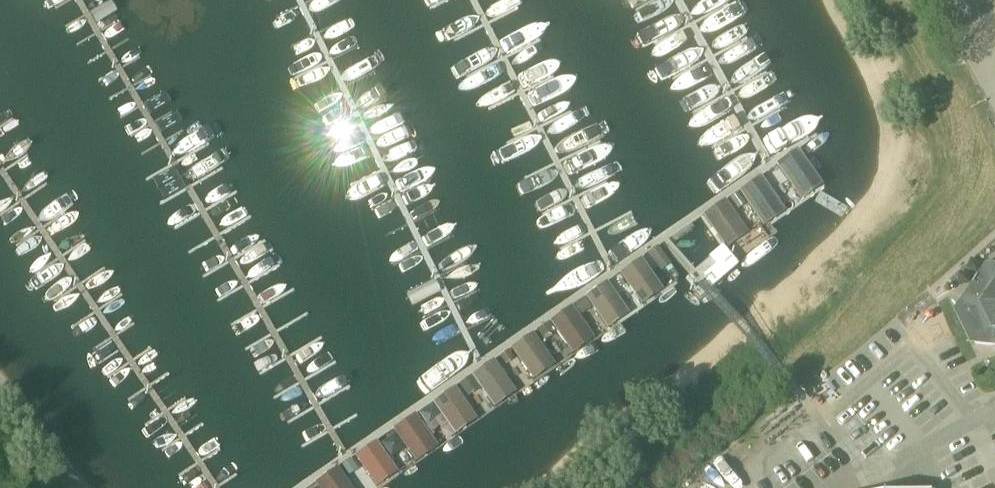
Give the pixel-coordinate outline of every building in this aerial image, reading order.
[(737,111),(703,130),(712,146),(745,127),(737,111)] [(766,170),(789,204),(825,180),(801,146),(766,170)] [(754,228),(789,204),(766,170),(731,194),(754,228)] [(727,247),(754,228),(731,194),(704,213),(727,247)] [(712,286),(739,263),(722,245),(708,257),(715,265),(703,275),(712,286)] [(613,277),(636,310),(670,286),(648,253),(613,277)] [(987,262),(960,302),(980,344),(994,345),(994,263),(987,262)] [(601,334),(636,310),(613,277),(578,301),(601,334)] [(561,361),(601,334),(578,301),(538,329),(561,361)] [(520,390),(561,361),(538,329),(497,357),(520,390)] [(481,416),(520,390),(497,357),(459,383),(481,416)] [(443,443),(481,416),(459,383),(420,410),(443,443)] [(403,470),(443,443),(420,410),(381,437),(403,470)] [(403,470),(381,437),(340,465),(356,487),(377,487),(403,470)] [(340,465),(307,487),(356,487),(340,465)]
